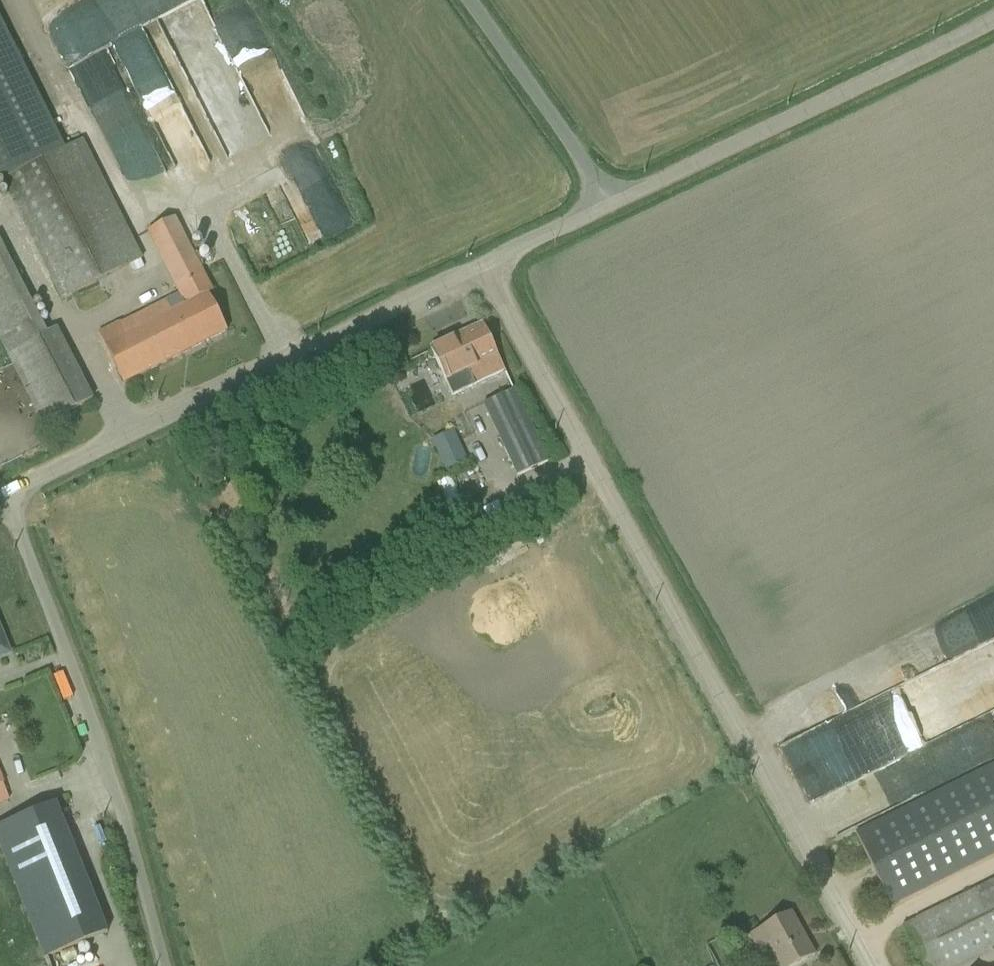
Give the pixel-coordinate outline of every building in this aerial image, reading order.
[(16,190),(65,306),(150,270),(96,144),(69,156),(3,0),(0,0),(0,197),(16,190)] [(132,60),(176,186),(214,173),(193,112),(201,109),(177,39),(157,46),(159,51),(132,60)] [(329,157),(302,166),(329,244),(356,235),(329,157)] [(307,227),(312,250),(326,247),(321,224),(307,227)] [(103,408),(69,331),(53,338),(11,241),(0,246),(0,325),(46,433),(103,408)] [(115,382),(221,334),(199,288),(94,335),(115,382)] [(473,389),(502,374),(478,326),(449,341),(473,389)] [(452,511),(468,506),(461,482),(445,487),(452,511)] [(489,568),(523,554),(515,534),(480,548),(489,568)] [(993,650),(993,618),(910,653),(922,680),(993,650)] [(16,807),(0,752),(0,812),(16,807)] [(861,827),(894,908),(993,868),(993,773),(861,827)] [(6,827),(48,965),(115,946),(73,808),(6,827)] [(993,956),(993,888),(925,918),(946,965),(971,965),(993,956)] [(816,955),(792,910),(752,931),(771,965),(795,965),(816,955)]
